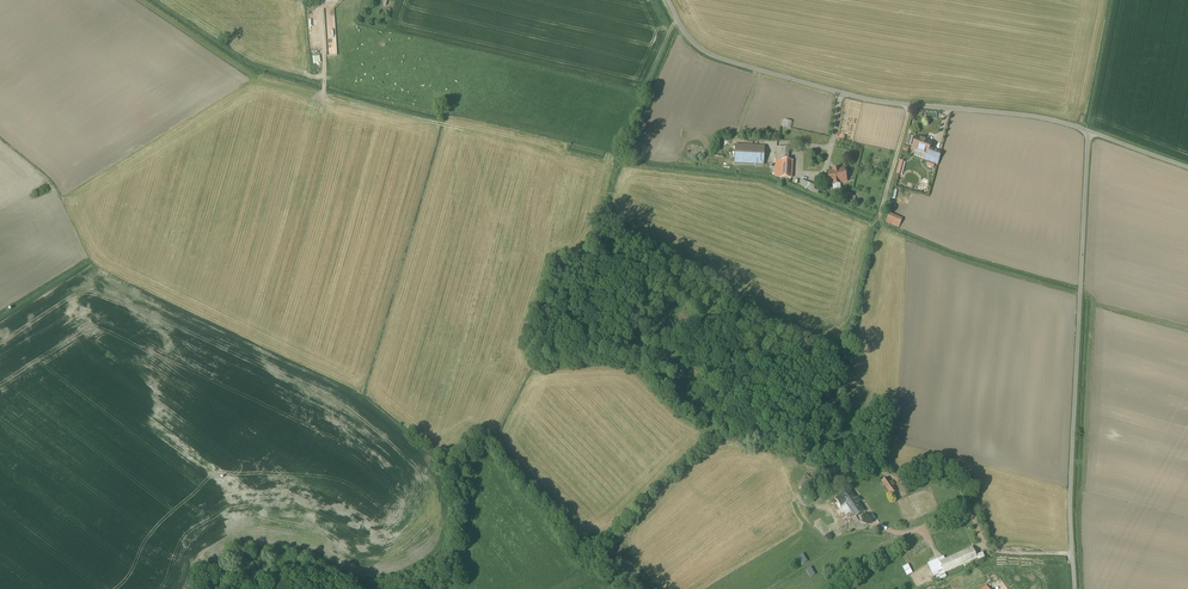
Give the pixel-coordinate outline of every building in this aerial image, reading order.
[(793,119),(795,97),(785,96),(783,118),(793,119)] [(931,143),(916,137),(912,149),(926,155),(929,148),(931,143)] [(765,146),(735,145),(734,164),(764,165),(765,146)] [(788,148),(776,147),(776,160),(781,161),(788,161),(788,148)] [(941,153),(929,148),(926,155),(924,160),(937,165),(941,153)] [(900,175),(904,162),(899,160),(895,174),(900,175)] [(788,161),(781,161),(781,177),(791,178),(792,161),(788,161)] [(838,169),(833,170),(833,171),(827,172),(829,183),(832,182),(832,185),(840,184),(840,183),(846,182),(846,179),(847,178),(846,174),(845,174),(844,169),(838,170),(838,169)] [(815,186),(801,180),(799,187),(813,192),(814,190),(815,186)] [(848,197),(841,194),(838,202),(845,204),(848,197)] [(886,223),(898,229),(901,221),(889,216),(886,223)] [(879,483),(889,497),(896,492),(887,478),(879,483)] [(853,487),(832,501),(844,518),(849,515),(852,519),(868,508),(853,487)] [(741,516),(746,524),(751,521),(746,513),(741,516)] [(750,530),(755,538),(760,534),(754,527),(750,530)] [(943,557),(926,564),(934,583),(946,577),(944,574),(977,559),(972,548),(944,560),(943,557)] [(802,554),(797,557),(801,564),(806,561),(802,554)] [(908,564),(902,566),(905,575),(911,573),(908,564)] [(804,570),(809,578),(814,575),(810,567),(804,570)]
